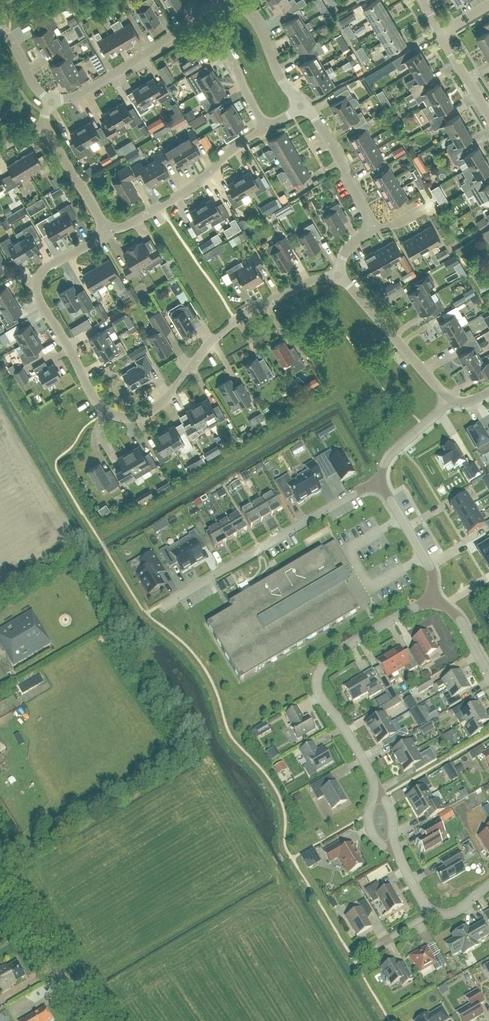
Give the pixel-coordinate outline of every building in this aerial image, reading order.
[(159,20),(153,9),(158,6),(154,0),(143,0),(139,2),(143,9),(138,12),(147,27),(159,20)] [(184,5),(180,0),(164,0),(171,13),(184,5)] [(288,13),(299,7),(306,3),(305,0),(299,0),(296,1),(295,0),(288,0),(273,0),(269,2),(276,13),(284,9),(287,14),(288,13)] [(386,8),(381,0),(374,0),(362,7),(369,18),(386,8)] [(288,33),(308,21),(308,20),(304,23),(299,14),(302,12),(299,7),(288,13),(291,18),(282,23),(288,33)] [(375,29),(392,19),(386,8),(369,18),(375,29)] [(338,19),(342,25),(356,17),(353,11),(338,19)] [(37,46),(57,34),(53,28),(57,26),(52,16),(41,23),(44,28),(33,35),(35,39),(34,40),(37,46)] [(74,16),(67,20),(70,26),(77,21),(74,16)] [(123,26),(119,19),(115,21),(130,46),(133,44),(132,42),(139,38),(130,22),(123,26)] [(381,40),(398,30),(392,19),(375,29),(381,40)] [(488,44),(488,20),(481,25),(485,31),(475,37),(482,48),(488,44)] [(115,31),(109,34),(118,50),(125,47),(126,49),(130,46),(115,21),(111,24),(115,31)] [(293,42),(310,33),(307,27),(311,25),(308,21),(288,33),(293,42)] [(345,33),(356,26),(352,21),(342,27),(345,33)] [(356,26),(345,33),(348,39),(355,35),(352,29),(356,26)] [(398,30),(381,40),(388,51),(405,41),(398,30)] [(303,50),(306,54),(311,51),(316,48),(322,45),(318,39),(315,41),(310,33),(293,42),(299,52),(303,50)] [(58,53),(69,46),(64,37),(60,39),(57,34),(37,46),(40,50),(42,49),(44,54),(55,47),(58,53)] [(107,57),(118,50),(109,34),(98,41),(107,57)] [(86,37),(81,40),(84,45),(89,42),(86,37)] [(195,60),(206,53),(199,41),(182,52),(186,58),(179,62),(185,73),(198,65),(195,60)] [(358,54),(364,50),(361,45),(355,49),(358,54)] [(55,75),(74,64),(70,58),(75,55),(69,46),(58,53),(61,58),(51,65),(53,69),(51,70),(55,75)] [(311,51),(306,54),(309,59),(299,65),(305,74),(322,64),(316,55),(319,53),(316,48),(311,51)] [(364,50),(358,54),(361,60),(370,55),(367,50),(365,51),(364,50)] [(411,69),(426,61),(419,50),(408,56),(405,51),(392,59),(398,69),(408,63),(411,69)] [(426,61),(411,69),(415,75),(405,81),(411,91),(423,84),(420,79),(432,71),(426,61)] [(74,64),(55,75),(58,80),(59,79),(62,84),(72,77),(76,83),(87,76),(81,67),(77,69),(74,64)] [(310,83),(333,70),(330,65),(325,69),(322,64),(305,74),(310,83)] [(203,89),(218,80),(211,69),(204,73),(201,68),(188,76),(194,86),(199,83),(203,89)] [(333,70),(310,83),(316,93),(333,83),(330,77),(336,74),(333,70)] [(371,72),(365,76),(369,83),(375,79),(371,72)] [(142,83),(152,100),(158,97),(160,101),(170,95),(163,83),(158,86),(153,77),(142,83)] [(218,80),(203,89),(206,95),(199,99),(205,110),(220,101),(217,96),(225,91),(218,80)] [(174,82),(168,86),(172,92),(178,88),(174,82)] [(423,84),(411,91),(417,101),(423,98),(427,95),(430,101),(445,93),(439,82),(426,89),(423,84)] [(152,100),(142,83),(132,89),(137,98),(132,101),(140,114),(150,108),(147,103),(152,100)] [(336,116),(352,106),(359,102),(356,97),(352,96),(350,93),(347,87),(335,94),(338,100),(329,105),(336,116)] [(382,89),(376,93),(379,98),(385,94),(382,89)] [(431,123),(443,116),(440,111),(452,103),(445,93),(430,101),(434,107),(425,113),(431,123)] [(113,107),(122,123),(128,120),(132,126),(141,120),(133,106),(128,109),(123,101),(113,107)] [(221,123),(238,113),(232,103),(223,108),(220,103),(208,111),(211,116),(215,113),(221,123)] [(357,113),(352,106),(336,116),(343,127),(352,122),(355,127),(367,120),(372,117),(372,116),(370,118),(368,115),(365,117),(361,110),(357,113)] [(122,123),(113,107),(102,113),(107,122),(102,125),(111,139),(120,133),(116,127),(122,123)] [(191,108),(184,112),(188,119),(195,115),(191,108)] [(180,109),(170,115),(173,119),(182,113),(180,109)] [(202,112),(189,121),(194,129),(207,121),(202,112)] [(238,113),(221,123),(225,129),(220,131),(226,141),(239,134),(236,129),(244,124),(238,113)] [(183,114),(177,117),(181,123),(187,120),(183,114)] [(443,116),(431,123),(434,128),(439,125),(442,130),(446,127),(450,134),(465,125),(458,114),(446,121),(443,116)] [(80,126),(90,143),(95,139),(99,146),(109,140),(100,126),(95,129),(90,120),(80,126)] [(153,123),(147,126),(150,132),(156,128),(153,123)] [(138,128),(143,136),(148,132),(144,124),(138,128)] [(465,125),(450,134),(453,139),(449,142),(447,143),(446,149),(447,150),(450,155),(462,148),(459,143),(471,135),(465,125)] [(90,143),(80,126),(70,133),(75,141),(70,144),(78,158),(88,152),(84,146),(90,143)] [(180,141),(191,161),(196,158),(195,156),(200,154),(193,143),(199,140),(192,128),(183,134),(185,138),(180,141)] [(207,129),(200,133),(208,149),(215,145),(207,129)] [(370,139),(364,129),(349,138),(355,148),(370,139)] [(266,156),(290,141),(283,130),(267,140),(272,149),(270,150),(268,149),(263,151),(266,156)] [(370,139),(355,148),(361,157),(376,148),(370,139)] [(191,161),(180,141),(174,145),(172,141),(162,146),(169,157),(174,154),(180,165),(185,162),(186,164),(191,161)] [(280,162),(296,152),(290,141),(266,156),(268,160),(272,157),(273,155),(275,154),(280,162)] [(116,152),(111,143),(104,147),(109,156),(116,152)] [(395,157),(405,151),(402,145),(391,151),(395,157)] [(462,148),(450,155),(454,162),(459,163),(461,162),(466,159),(469,165),(484,157),(477,146),(465,153),(462,148)] [(376,148),(361,157),(367,168),(382,158),(376,148)] [(149,162),(160,181),(166,178),(165,177),(169,174),(163,163),(168,160),(161,149),(152,155),(154,159),(149,162)] [(20,157),(29,172),(38,167),(42,173),(50,167),(42,154),(37,157),(33,150),(20,157)] [(279,177),(303,163),(296,152),(280,162),(285,170),(283,171),(281,170),(276,173),(279,177)] [(6,175),(13,186),(22,181),(20,178),(29,172),(20,157),(7,165),(11,172),(6,175)] [(469,165),(473,171),(468,174),(469,175),(466,176),(465,180),(469,187),(481,180),(478,174),(488,168),(488,165),(484,157),(469,165)] [(160,181),(149,162),(143,165),(141,161),(131,167),(138,178),(143,175),(150,186),(154,183),(155,185),(160,181)] [(303,163),(279,177),(281,182),(285,179),(286,176),(288,175),(293,184),(309,174),(303,163)] [(125,202),(138,195),(128,179),(134,176),(127,164),(117,170),(122,178),(114,183),(125,202)] [(183,164),(179,167),(185,177),(190,174),(183,164)] [(424,164),(418,167),(422,172),(427,169),(424,164)] [(84,168),(88,175),(94,172),(90,165),(84,168)] [(378,187),(394,177),(388,167),(372,177),(378,187)] [(426,186),(415,168),(409,171),(420,189),(426,186)] [(238,177),(247,192),(253,189),(256,194),(266,187),(259,175),(254,178),(249,171),(238,177)] [(6,175),(1,178),(0,176),(0,190),(2,188),(4,192),(13,186),(6,175)] [(55,175),(49,179),(54,187),(60,184),(55,175)] [(247,192),(238,177),(227,184),(231,191),(226,194),(234,207),(244,201),(241,196),(247,192)] [(394,177),(378,187),(384,196),(400,187),(394,177)] [(469,187),(473,193),(474,195),(477,196),(480,194),(485,191),(488,197),(488,182),(484,185),(481,180),(469,187)] [(298,186),(288,191),(291,197),(301,192),(298,186)] [(61,187),(50,193),(54,198),(64,192),(61,187)] [(400,187),(384,196),(390,206),(406,197),(400,187)] [(464,190),(467,196),(473,193),(469,187),(464,190)] [(284,192),(278,196),(282,203),(288,199),(284,192)] [(201,204),(210,219),(216,216),(219,220),(229,214),(221,202),(216,205),(212,197),(201,204)] [(275,197),(267,202),(272,210),(279,206),(275,197)] [(334,233),(345,227),(339,216),(344,212),(338,201),(328,207),(330,212),(324,216),(334,233)] [(32,202),(25,206),(30,214),(37,210),(32,202)] [(55,217),(64,233),(75,226),(71,219),(76,216),(68,203),(58,209),(61,214),(55,217)] [(210,219),(201,204),(189,211),(194,218),(189,221),(196,234),(206,228),(204,223),(210,219)] [(8,206),(3,209),(6,215),(12,212),(8,206)] [(282,206),(273,211),(276,217),(285,212),(282,206)] [(23,207),(13,212),(17,219),(27,214),(23,207)] [(265,211),(255,215),(258,222),(267,217),(265,211)] [(64,233),(55,217),(49,221),(46,216),(36,222),(43,235),(48,232),(53,239),(64,233)] [(484,216),(475,221),(478,226),(487,221),(484,216)] [(234,217),(229,220),(235,231),(241,228),(234,217)] [(0,221),(3,227),(9,223),(6,218),(0,221)] [(242,218),(238,221),(242,228),(249,224),(246,219),(242,218)] [(313,235),(319,232),(312,221),(302,227),(305,232),(298,236),(308,253),(320,246),(316,239),(313,235)] [(252,231),(253,233),(259,229),(255,222),(247,227),(250,232),(252,231)] [(15,233),(19,239),(28,254),(39,248),(32,237),(38,234),(31,223),(15,233)] [(421,230),(434,252),(438,250),(434,243),(439,239),(430,224),(421,230)] [(245,229),(239,233),(245,238),(248,236),(245,229)] [(434,252),(421,230),(412,235),(421,250),(426,247),(430,254),(434,252)] [(74,238),(78,245),(85,241),(81,234),(74,238)] [(421,250),(412,235),(402,241),(415,263),(419,261),(415,254),(421,250)] [(269,254),(271,253),(281,269),(292,262),(286,251),(291,248),(284,236),(265,248),(269,254)] [(28,254),(19,239),(12,243),(9,237),(0,242),(0,243),(6,253),(11,250),(17,261),(28,254)] [(205,249),(211,245),(207,239),(201,243),(205,249)] [(393,239),(383,245),(392,261),(398,257),(402,255),(393,239)] [(132,245),(143,264),(149,261),(151,265),(162,259),(155,248),(149,251),(142,241),(138,243),(137,242),(132,245)] [(220,243),(210,249),(214,254),(224,248),(220,243)] [(143,264),(132,245),(126,248),(127,250),(123,252),(129,263),(123,267),(129,278),(140,271),(138,267),(143,264)] [(383,245),(374,250),(388,274),(392,271),(388,263),(392,261),(383,245)] [(445,247),(435,254),(439,260),(449,253),(445,247)] [(374,250),(364,256),(373,272),(378,269),(383,277),(388,274),(374,250)] [(243,265),(255,285),(254,283),(263,278),(257,267),(262,264),(256,253),(246,258),(249,262),(243,265)] [(402,255),(398,257),(406,271),(412,268),(404,254),(402,255)] [(454,255),(443,261),(447,268),(458,261),(454,255)] [(96,267),(105,282),(113,277),(120,288),(125,285),(118,274),(108,258),(101,263),(102,264),(96,267)] [(166,260),(160,264),(164,270),(170,267),(166,260)] [(255,285),(243,265),(238,268),(236,264),(226,270),(233,281),(239,278),(246,290),(255,285)] [(463,278),(470,276),(466,265),(459,268),(463,278)] [(105,282),(96,267),(91,271),(90,270),(83,274),(92,289),(91,289),(96,297),(100,294),(96,287),(105,282)] [(413,304),(429,295),(425,288),(430,286),(434,283),(429,274),(414,283),(417,288),(407,294),(413,304)] [(399,279),(393,283),(396,289),(403,285),(399,279)] [(169,285),(175,294),(183,289),(177,280),(169,285)] [(391,282),(382,287),(387,295),(396,289),(391,282)] [(83,310),(93,304),(85,292),(79,296),(73,284),(58,293),(69,310),(79,304),(83,310)] [(158,284),(152,287),(155,293),(161,289),(158,284)] [(14,298),(7,285),(0,289),(0,307),(14,298)] [(126,288),(128,292),(133,300),(138,297),(133,289),(131,285),(126,288)] [(472,287),(463,293),(466,298),(475,293),(472,287)] [(477,293),(470,297),(473,303),(480,298),(477,293)] [(429,295),(413,304),(419,315),(429,309),(432,315),(444,308),(438,298),(433,301),(429,295)] [(0,307),(0,308),(5,316),(1,318),(7,327),(18,320),(15,315),(22,311),(14,298),(0,307)] [(108,316),(99,301),(94,305),(96,308),(94,310),(98,317),(100,315),(103,319),(108,316)] [(170,309),(169,313),(182,335),(195,327),(188,317),(196,312),(190,301),(184,305),(183,304),(180,303),(170,309)] [(445,334),(461,324),(457,318),(462,315),(456,305),(443,313),(446,318),(438,323),(445,334)] [(113,322),(127,314),(123,307),(109,315),(113,322)] [(159,355),(172,347),(163,332),(170,328),(159,310),(148,316),(156,330),(147,336),(159,355)] [(422,322),(430,317),(427,311),(419,316),(422,322)] [(36,334),(29,323),(20,329),(17,323),(0,333),(0,336),(5,344),(16,337),(20,344),(36,334)] [(463,346),(475,338),(469,328),(464,331),(461,324),(445,334),(452,345),(460,340),(463,346)] [(94,348),(112,338),(109,333),(114,330),(111,325),(88,338),(94,348)] [(480,328),(475,331),(478,336),(484,333),(480,328)] [(36,334),(20,344),(24,350),(18,353),(24,364),(39,355),(36,349),(42,345),(36,334)] [(112,338),(94,348),(100,359),(109,354),(112,360),(127,351),(120,340),(115,343),(112,338)] [(475,338),(463,346),(466,351),(458,355),(465,367),(480,357),(476,351),(481,348),(475,338)] [(485,338),(479,342),(482,346),(488,343),(485,338)] [(305,365),(301,359),(295,348),(290,351),(283,340),(272,347),(282,364),(288,360),(295,371),(305,365)] [(146,369),(152,366),(145,354),(135,360),(138,364),(135,366),(134,365),(127,370),(128,370),(122,373),(131,388),(151,377),(146,369)] [(268,377),(273,374),(267,364),(262,367),(256,356),(244,363),(254,380),(266,373),(268,377)] [(465,367),(471,378),(479,373),(482,378),(488,374),(488,361),(484,364),(480,357),(465,367)] [(46,386),(61,377),(53,363),(47,366),(44,361),(33,367),(36,373),(38,372),(46,386)] [(12,364),(7,367),(11,373),(16,370),(12,364)] [(158,366),(153,369),(159,379),(163,376),(158,366)] [(29,378),(22,367),(13,372),(20,383),(29,378)] [(309,391),(322,382),(317,374),(303,382),(309,391)] [(239,405),(251,398),(243,385),(236,389),(230,378),(218,385),(229,402),(235,398),(239,405)] [(207,398),(196,404),(207,422),(209,426),(225,417),(218,406),(213,409),(207,398)] [(207,422),(196,404),(186,410),(191,419),(186,422),(194,436),(204,430),(201,425),(207,422)] [(262,410),(252,412),(254,419),(264,416),(262,410)] [(163,431),(173,448),(184,442),(188,449),(193,446),(184,431),(179,434),(174,425),(163,431)] [(335,431),(332,425),(326,428),(330,434),(335,431)] [(467,434),(481,458),(488,453),(488,436),(485,438),(483,435),(479,428),(467,434)] [(173,448),(163,431),(153,437),(158,446),(153,449),(161,462),(171,456),(168,451),(173,448)] [(200,438),(205,448),(215,442),(209,432),(200,438)] [(293,449),(296,454),(306,449),(304,444),(293,449)] [(128,451),(138,469),(148,463),(151,468),(157,464),(149,451),(144,454),(138,445),(128,451)] [(443,451),(442,452),(444,454),(436,458),(443,470),(451,465),(454,471),(465,464),(454,445),(447,449),(443,451)] [(210,448),(203,452),(207,458),(214,455),(210,448)] [(138,469),(128,451),(117,458),(123,467),(116,471),(124,484),(136,477),(133,472),(138,469)] [(324,474),(333,469),(340,482),(355,474),(342,453),(334,459),(330,452),(315,460),(324,474)] [(194,460),(187,464),(190,470),(198,466),(194,460)] [(108,490),(119,483),(111,471),(106,474),(99,463),(88,469),(98,487),(104,483),(108,490)] [(270,463),(264,467),(268,472),(273,469),(270,463)] [(262,464),(255,469),(257,473),(265,468),(262,464)] [(298,480),(309,498),(314,494),(315,496),(320,492),(316,485),(323,482),(312,464),(305,468),(308,472),(297,478),(298,480)] [(474,465),(468,469),(474,479),(480,476),(474,465)] [(246,472),(241,475),(245,483),(250,480),(246,472)] [(303,501),(309,498),(298,480),(292,483),(288,476),(276,483),(283,495),(290,491),(298,505),(304,502),(303,501)] [(169,480),(156,487),(159,492),(171,485),(169,480)] [(238,481),(230,486),(233,491),(241,487),(238,481)] [(223,489),(216,493),(220,499),(227,495),(223,489)] [(143,493),(136,497),(140,503),(147,500),(143,493)] [(273,494),(265,499),(265,500),(263,501),(263,500),(264,503),(271,515),(273,514),(282,509),(273,494)] [(243,509),(262,499),(260,495),(241,504),(243,509)] [(466,496),(450,505),(456,515),(472,506),(466,496)] [(200,500),(194,503),(197,508),(203,505),(200,500)] [(271,516),(272,516),(271,515),(264,503),(263,500),(262,500),(262,501),(254,505),(255,506),(253,507),(252,506),(261,521),(263,520),(271,516)] [(261,521),(252,506),(244,511),(244,512),(243,513),(242,512),(241,512),(251,528),(250,527),(252,526),(253,526),(261,522),(261,521)] [(472,506),(456,515),(462,526),(478,516),(472,506)] [(237,515),(236,516),(237,517),(235,518),(235,517),(227,522),(227,521),(226,521),(236,537),(244,532),(243,531),(245,530),(246,531),(237,515)] [(478,516),(462,526),(468,536),(484,526),(478,516)] [(210,531),(219,525),(216,521),(207,526),(210,531)] [(216,528),(225,543),(226,543),(225,543),(233,538),(233,537),(235,536),(235,537),(236,537),(226,521),(226,522),(227,523),(225,524),(225,523),(216,527),(216,528)] [(216,529),(215,530),(214,529),(206,534),(214,549),(223,544),(222,543),(224,542),(225,543),(216,528),(216,527),(216,528),(216,529)] [(188,535),(190,537),(178,543),(192,566),(197,563),(198,564),(204,560),(196,547),(203,543),(196,531),(188,535)] [(373,541),(359,552),(363,558),(378,547),(373,541)] [(350,568),(335,542),(229,604),(232,610),(207,625),(240,681),(358,612),(337,576),(350,568)] [(186,569),(192,566),(178,543),(166,550),(165,548),(159,552),(167,564),(174,560),(181,574),(187,570),(186,569)] [(488,558),(488,544),(477,551),(483,562),(488,558)] [(163,571),(153,554),(139,562),(144,570),(136,575),(148,595),(163,587),(156,575),(163,571)] [(389,560),(392,568),(399,565),(396,557),(389,560)] [(231,577),(226,581),(230,588),(236,585),(231,577)] [(21,661),(50,644),(32,612),(0,631),(0,634),(8,648),(9,647),(11,650),(10,651),(6,654),(13,666),(21,661)] [(420,653),(415,656),(413,658),(419,668),(430,662),(427,656),(437,650),(426,632),(413,640),(420,653)] [(388,655),(398,672),(404,668),(407,674),(418,667),(408,650),(402,653),(399,648),(388,655)] [(398,672),(388,655),(376,661),(379,667),(373,670),(385,691),(387,690),(391,687),(392,687),(390,684),(394,681),(391,676),(398,672)] [(426,672),(426,671),(422,673),(426,681),(431,678),(428,672),(426,672)] [(446,690),(465,680),(459,671),(436,685),(438,689),(444,686),(446,690)] [(353,702),(367,693),(370,698),(380,692),(373,680),(367,683),(363,675),(355,680),(355,681),(344,687),(353,702)] [(419,694),(433,686),(429,680),(415,688),(419,694)] [(465,680),(446,690),(452,699),(446,703),(449,708),(461,701),(458,696),(470,689),(465,680)] [(387,690),(385,691),(391,700),(397,697),(391,687),(387,690)] [(411,697),(403,701),(409,712),(417,707),(411,697)] [(397,698),(384,706),(387,712),(401,704),(397,698)] [(465,722),(483,712),(478,703),(466,710),(463,704),(451,711),(459,725),(465,722)] [(424,706),(419,709),(427,723),(438,716),(434,709),(430,712),(428,713),(424,706)] [(297,740),(314,730),(307,717),(303,719),(297,708),(286,715),(292,726),(290,727),(297,740)] [(483,712),(465,722),(467,726),(462,730),(465,735),(468,740),(480,733),(477,728),(488,721),(483,712)] [(372,734),(390,724),(384,713),(366,724),(372,734)] [(437,718),(431,722),(435,727),(440,724),(437,718)] [(259,738),(270,731),(265,723),(254,730),(254,731),(252,732),(256,739),(258,737),(259,738)] [(423,736),(434,729),(430,723),(419,730),(423,736)] [(390,724),(372,734),(378,745),(389,738),(393,744),(408,734),(405,729),(396,734),(390,724)] [(397,762),(416,752),(413,746),(417,744),(414,739),(391,752),(397,762)] [(316,772),(333,762),(329,755),(327,755),(323,748),(317,751),(312,743),(300,751),(303,756),(305,755),(316,772)] [(485,753),(481,746),(468,754),(472,761),(482,755),(488,768),(488,751),(485,753)] [(269,750),(274,757),(278,754),(273,747),(269,750)] [(416,752),(397,762),(403,773),(412,767),(415,773),(436,761),(430,750),(418,757),(416,752)] [(273,767),(278,775),(287,770),(282,762),(273,767)] [(450,764),(442,769),(447,776),(455,772),(450,764)] [(455,769),(458,775),(465,771),(461,765),(455,769)] [(332,810),(347,801),(335,782),(335,783),(330,775),(309,788),(317,801),(324,797),(332,810)] [(412,808),(431,797),(428,792),(432,789),(426,779),(411,787),(414,793),(406,797),(412,808)] [(431,797),(412,808),(418,818),(427,813),(430,819),(444,811),(438,800),(434,802),(431,797)] [(443,812),(448,821),(454,817),(449,809),(443,812)] [(437,836),(444,832),(438,821),(425,829),(428,834),(417,841),(424,853),(441,843),(437,836)] [(478,837),(488,855),(488,831),(478,837)] [(348,874),(362,866),(358,859),(359,858),(355,853),(356,852),(352,844),(343,849),(340,842),(323,852),(330,863),(339,858),(348,874)] [(313,850),(301,857),(308,869),(313,866),(316,855),(313,850)] [(442,885),(464,872),(460,865),(464,863),(457,851),(444,859),(448,865),(435,872),(442,885)] [(400,904),(401,902),(399,899),(397,899),(390,886),(382,891),(377,883),(365,890),(373,903),(379,900),(387,914),(401,905),(400,904)] [(332,909),(337,906),(334,901),(333,901),(331,897),(327,900),(332,909)] [(365,917),(372,913),(365,901),(358,905),(360,908),(345,917),(356,936),(371,928),(365,917)] [(488,935),(488,934),(482,923),(469,931),(467,927),(452,936),(454,939),(445,944),(452,956),(461,951),(463,955),(478,946),(476,943),(488,935)] [(437,970),(445,965),(439,955),(433,958),(426,948),(422,950),(422,949),(409,957),(414,965),(415,964),(420,973),(433,965),(437,970)] [(402,986),(412,980),(403,964),(397,967),(394,961),(381,968),(387,979),(386,979),(386,981),(387,983),(389,984),(390,983),(391,985),(399,981),(402,986)] [(25,977),(16,962),(6,968),(5,966),(0,969),(0,988),(3,992),(11,988),(10,986),(25,977)] [(484,1003),(477,991),(465,997),(469,1005),(456,1013),(461,1020),(473,1020),(483,1015),(478,1006),(484,1003)] [(449,1020),(442,1008),(429,1016),(428,1014),(416,1020),(447,1020),(449,1020)] [(51,1020),(50,1019),(51,1017),(50,1015),(48,1014),(45,1009),(25,1020),(50,1020),(51,1020)]
